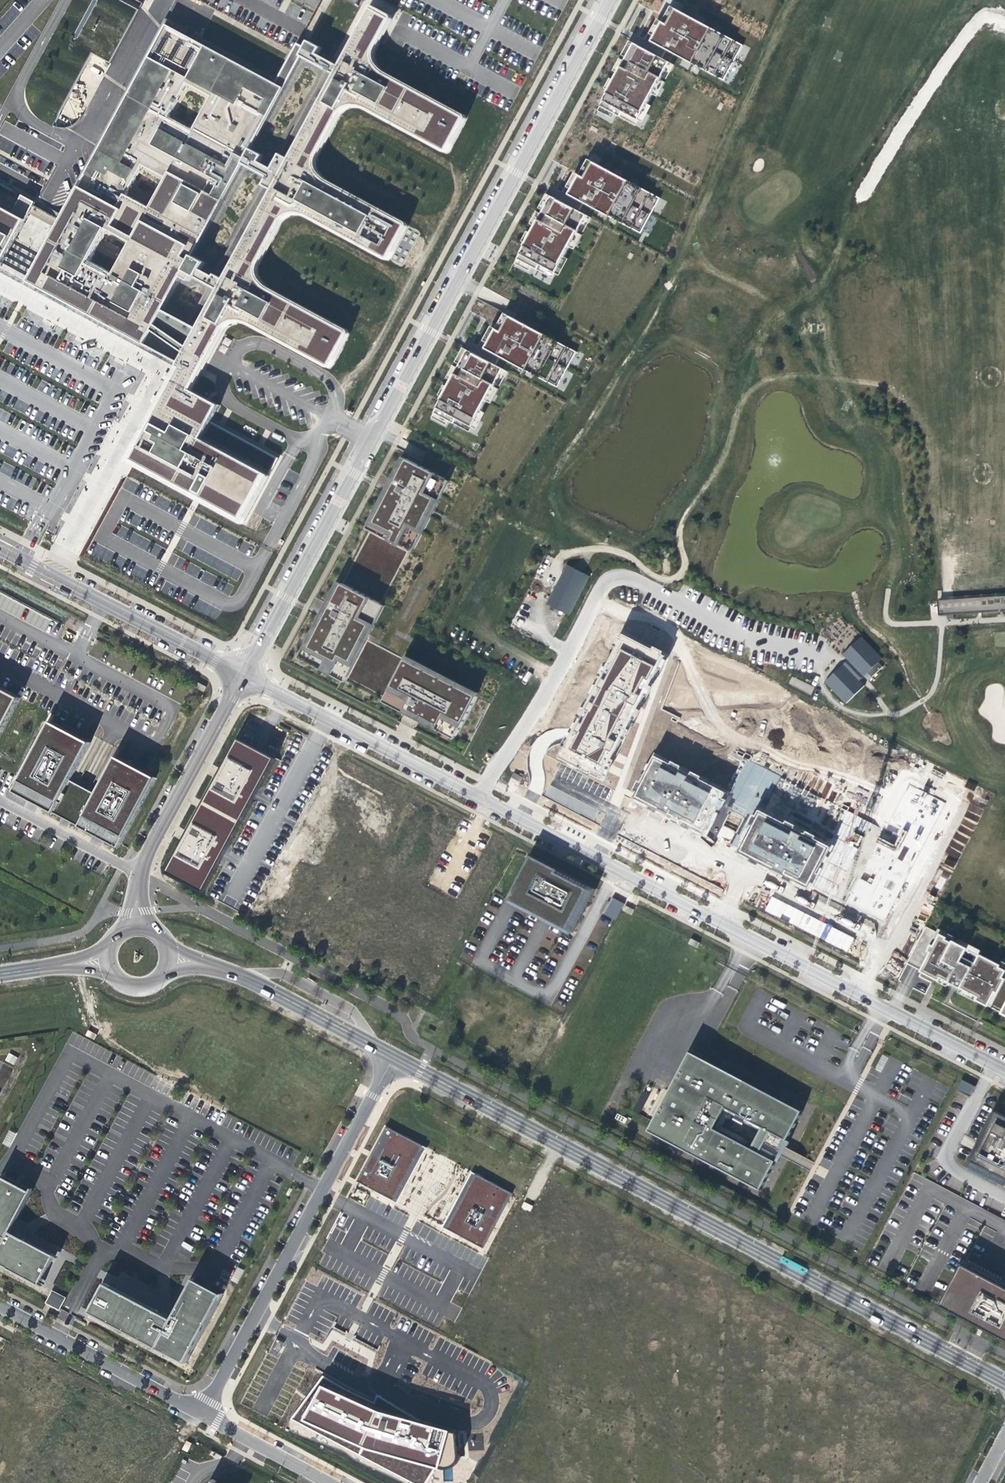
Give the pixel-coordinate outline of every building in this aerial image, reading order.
[(42,73),(33,92),(34,111),(50,125),(70,126),(82,116),(148,0),(85,0),(42,73)] [(371,8),(339,66),(318,55),(322,48),(309,41),(305,48),(298,44),(276,83),(267,79),(167,25),(86,174),(61,220),(35,206),(36,202),(0,183),(0,266),(1,267),(29,217),(30,213),(57,228),(28,282),(147,346),(145,349),(162,358),(164,355),(178,363),(176,366),(179,368),(172,381),(163,399),(156,412),(143,437),(131,460),(244,521),(257,498),(278,458),(211,422),(219,405),(192,390),(189,389),(216,338),(222,329),(223,326),(225,324),(229,322),(231,321),(234,320),(236,320),(239,320),(241,320),(244,321),(246,321),(249,322),(252,323),(254,325),(329,365),(347,333),(267,290),(265,288),(263,287),(261,285),(258,280),(257,278),(255,274),(255,271),(256,268),(256,266),(257,263),(258,261),(280,221),(282,219),(283,217),(286,215),(288,214),(293,212),(296,212),(298,212),(301,213),(306,214),(311,216),(388,258),(405,226),(323,181),(321,179),(318,175),(316,173),(315,171),(314,168),(314,163),(314,160),(314,159),(315,156),(338,113),(340,111),(341,110),(343,108),(348,106),(351,105),(353,105),(356,105),(361,106),(363,107),(368,109),(446,150),(463,118),(378,70),(376,68),(375,66),(373,63),(373,62),(372,60),(372,58),(372,55),(372,53),(389,19),(371,8)] [(668,25),(663,22),(659,30),(653,41),(721,79),(741,46),(677,9),(668,25)] [(635,46),(632,44),(599,107),(618,117),(620,114),(637,122),(668,63),(635,46)] [(678,65),(689,69),(691,63),(680,59),(678,65)] [(588,178),(582,175),(577,185),(573,195),(641,232),(661,199),(596,162),(588,178)] [(557,198),(553,196),(520,259),(539,269),(541,265),(558,274),(589,215),(557,198)] [(103,326),(145,349),(147,346),(28,282),(1,267),(0,266),(0,271),(103,326)] [(504,332),(499,329),(493,339),(488,348),(559,388),(577,352),(513,316),(504,332)] [(470,351),(433,418),(446,426),(449,421),(470,432),(473,427),(475,428),(504,369),(474,353),(470,351)] [(164,355),(162,358),(167,361),(176,366),(178,363),(164,355)] [(242,525),(244,521),(131,460),(143,437),(156,412),(163,399),(172,381),(179,368),(176,366),(172,373),(134,446),(126,461),(242,525)] [(403,457),(392,478),(396,480),(407,459),(403,457)] [(388,486),(385,493),(388,495),(369,531),(408,551),(446,479),(407,459),(396,480),(392,478),(388,486)] [(449,481),(446,479),(408,551),(412,553),(449,481)] [(366,529),(369,531),(388,495),(385,493),(366,529)] [(558,610),(569,615),(589,576),(567,565),(547,604),(558,610)] [(338,582),(328,602),(331,604),(342,584),(338,582)] [(304,658),(342,678),(381,604),(342,584),(331,604),(328,602),(323,611),(320,618),(323,620),(304,658)] [(954,602),(954,615),(1004,611),(1004,599),(954,602)] [(939,603),(940,616),(954,615),(954,602),(939,603)] [(381,604),(342,678),(304,658),(323,620),(320,618),(298,658),(345,682),(385,606),(381,604)] [(671,654),(625,631),(559,758),(605,781),(671,654)] [(848,660),(826,682),(846,703),(865,685),(860,680),(868,673),(872,677),(883,667),(878,662),(882,659),(862,637),(843,655),(848,660)] [(407,656),(405,660),(477,697),(479,693),(407,656)] [(477,697),(405,660),(385,699),(405,709),(403,713),(411,717),(419,721),(420,717),(456,736),(477,697)] [(791,677),(788,684),(811,694),(814,687),(791,677)] [(206,688),(198,683),(195,688),(204,692),(206,688)] [(0,686),(0,735),(20,697),(0,686)] [(383,702),(403,713),(405,709),(385,699),(383,702)] [(454,739),(456,736),(420,717),(419,721),(454,739)] [(51,722),(13,792),(31,801),(101,839),(118,848),(156,778),(117,757),(96,795),(70,781),(91,743),(51,722)] [(238,738),(166,873),(204,894),(277,758),(238,738)] [(731,792),(655,753),(631,799),(707,838),(731,792)] [(514,773),(512,777),(520,781),(522,777),(514,773)] [(907,777),(841,904),(886,928),(952,801),(907,777)] [(569,788),(553,779),(545,795),(561,803),(569,788)] [(835,846),(759,806),(736,852),(811,891),(835,846)] [(532,856),(510,898),(536,912),(537,909),(572,927),(592,890),(557,873),(558,870),(532,856)] [(558,870),(557,873),(592,890),(572,927),(537,909),(536,912),(574,932),(596,889),(558,870)] [(624,904),(612,897),(603,914),(615,920),(624,904)] [(765,910),(783,918),(788,905),(771,897),(765,910)] [(634,909),(625,906),(623,911),(632,914),(634,909)] [(907,964),(921,971),(939,981),(941,978),(949,982),(961,988),(978,997),(976,1000),(988,1006),(988,1005),(1004,972),(1004,969),(999,966),(1001,964),(1000,964),(980,954),(979,956),(967,950),(968,947),(958,942),(954,940),(953,940),(952,942),(947,939),(948,937),(940,933),(940,934),(938,932),(926,926),(907,964)] [(939,929),(938,932),(940,934),(940,933),(948,937),(947,939),(952,942),(953,940),(954,940),(955,937),(939,929)] [(691,939),(689,943),(697,948),(699,943),(691,939)] [(959,939),(958,942),(968,947),(967,950),(979,956),(980,954),(982,951),(959,939)] [(988,1005),(991,1007),(1004,980),(1004,972),(988,1005)] [(947,986),(949,982),(941,978),(939,981),(938,982),(943,984),(947,986)] [(976,1001),(976,1000),(978,997),(961,988),(959,992),(976,1001)] [(787,1140),(802,1111),(755,1086),(691,1052),(649,1130),(760,1189),(776,1161),(774,1160),(785,1139),(787,1140)] [(14,1065),(17,1057),(8,1053),(5,1061),(14,1065)] [(876,1068),(881,1071),(888,1058),(883,1055),(876,1068)] [(962,1080),(957,1090),(970,1097),(975,1087),(962,1080)] [(996,1112),(968,1167),(1004,1186),(1004,1185),(1004,1116),(996,1112)] [(393,1201),(424,1145),(387,1126),(357,1181),(393,1201)] [(789,1141),(787,1140),(785,1139),(774,1160),(776,1161),(778,1162),(789,1141)] [(424,1145),(393,1201),(396,1203),(428,1147),(424,1145)] [(446,1229),(475,1174),(472,1172),(443,1227),(446,1229)] [(495,1254),(523,1199),(504,1188),(475,1174),(446,1229),(495,1254)] [(3,1176),(0,1182),(0,1263),(40,1284),(56,1255),(11,1231),(33,1191),(3,1176)] [(530,1211),(532,1206),(525,1202),(522,1207),(530,1211)] [(962,1264),(940,1306),(975,1324),(976,1321),(985,1326),(984,1329),(1004,1340),(1004,1288),(996,1284),(997,1283),(962,1264)] [(172,1318),(109,1284),(93,1313),(186,1363),(221,1297),(193,1281),(172,1318)] [(66,1297),(53,1290),(47,1300),(60,1307),(66,1297)] [(294,1419),(415,1482),(426,1482),(436,1467),(452,1465),(456,1465),(461,1454),(457,1432),(424,1423),(378,1395),(376,1403),(324,1376),(294,1419)] [(188,1441),(183,1449),(188,1452),(192,1443),(188,1441)]
